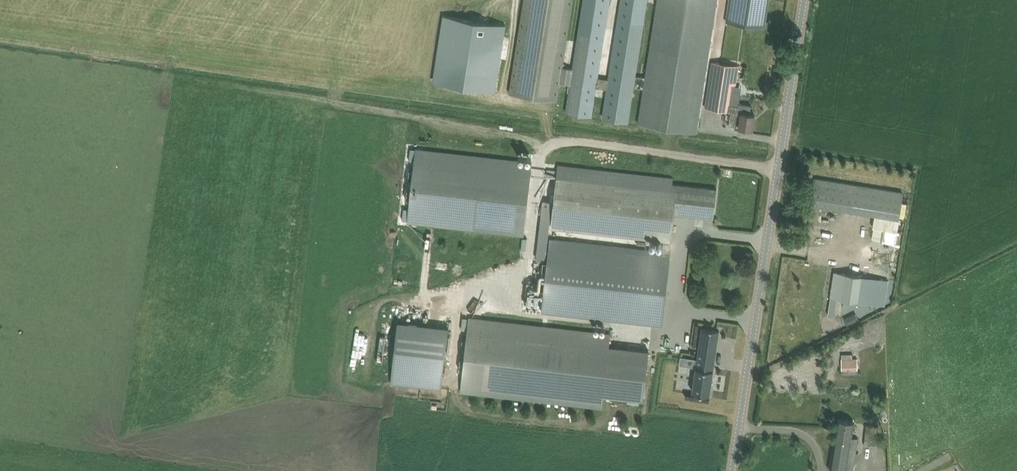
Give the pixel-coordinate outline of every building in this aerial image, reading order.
[(510,93),(559,99),(560,90),(568,91),(565,112),(594,115),(609,0),(583,0),(578,39),(569,38),(573,0),(522,0),(510,93)] [(604,118),(631,121),(647,0),(619,0),(604,118)] [(717,0),(656,0),(646,76),(637,75),(636,82),(643,83),(638,123),(700,131),(717,0)] [(719,20),(750,25),(765,27),(769,0),(722,0),(719,20)] [(433,82),(497,90),(506,23),(442,15),(433,82)] [(712,61),(705,107),(730,111),(731,111),(738,112),(739,105),(733,104),(735,91),(736,85),(739,65),(738,65),(722,62),(712,61)] [(730,111),(730,112),(731,112),(729,125),(753,129),(755,114),(750,113),(751,105),(739,103),(739,105),(738,112),(731,111),(730,111)] [(532,162),(416,148),(408,221),(524,235),(532,162)] [(552,222),(551,226),(553,227),(653,238),(664,240),(663,252),(669,253),(670,253),(671,240),(674,214),(714,218),(717,188),(673,183),(673,177),(559,164),(558,164),(552,217),(552,222)] [(812,204),(874,214),(900,218),(905,192),(816,178),(812,204)] [(550,239),(542,312),(661,326),(669,253),(663,252),(550,239)] [(835,271),(831,296),(841,297),(855,299),(858,300),(878,303),(882,279),(862,276),(859,275),(845,273),(835,271)] [(850,315),(845,318),(848,324),(853,321),(850,315)] [(469,317),(461,390),(602,406),(604,394),(643,399),(649,350),(609,345),(611,333),(469,317)] [(398,321),(392,370),(443,376),(449,327),(398,321)] [(694,381),(693,391),(710,393),(719,329),(702,327),(695,375),(693,375),(692,381),(694,381)] [(841,354),(842,369),(858,369),(858,358),(853,358),(853,353),(841,354)] [(841,470),(853,470),(859,437),(850,436),(852,421),(838,418),(830,469),(841,470)] [(876,425),(866,424),(865,444),(876,445),(877,435),(875,435),(876,425)]
